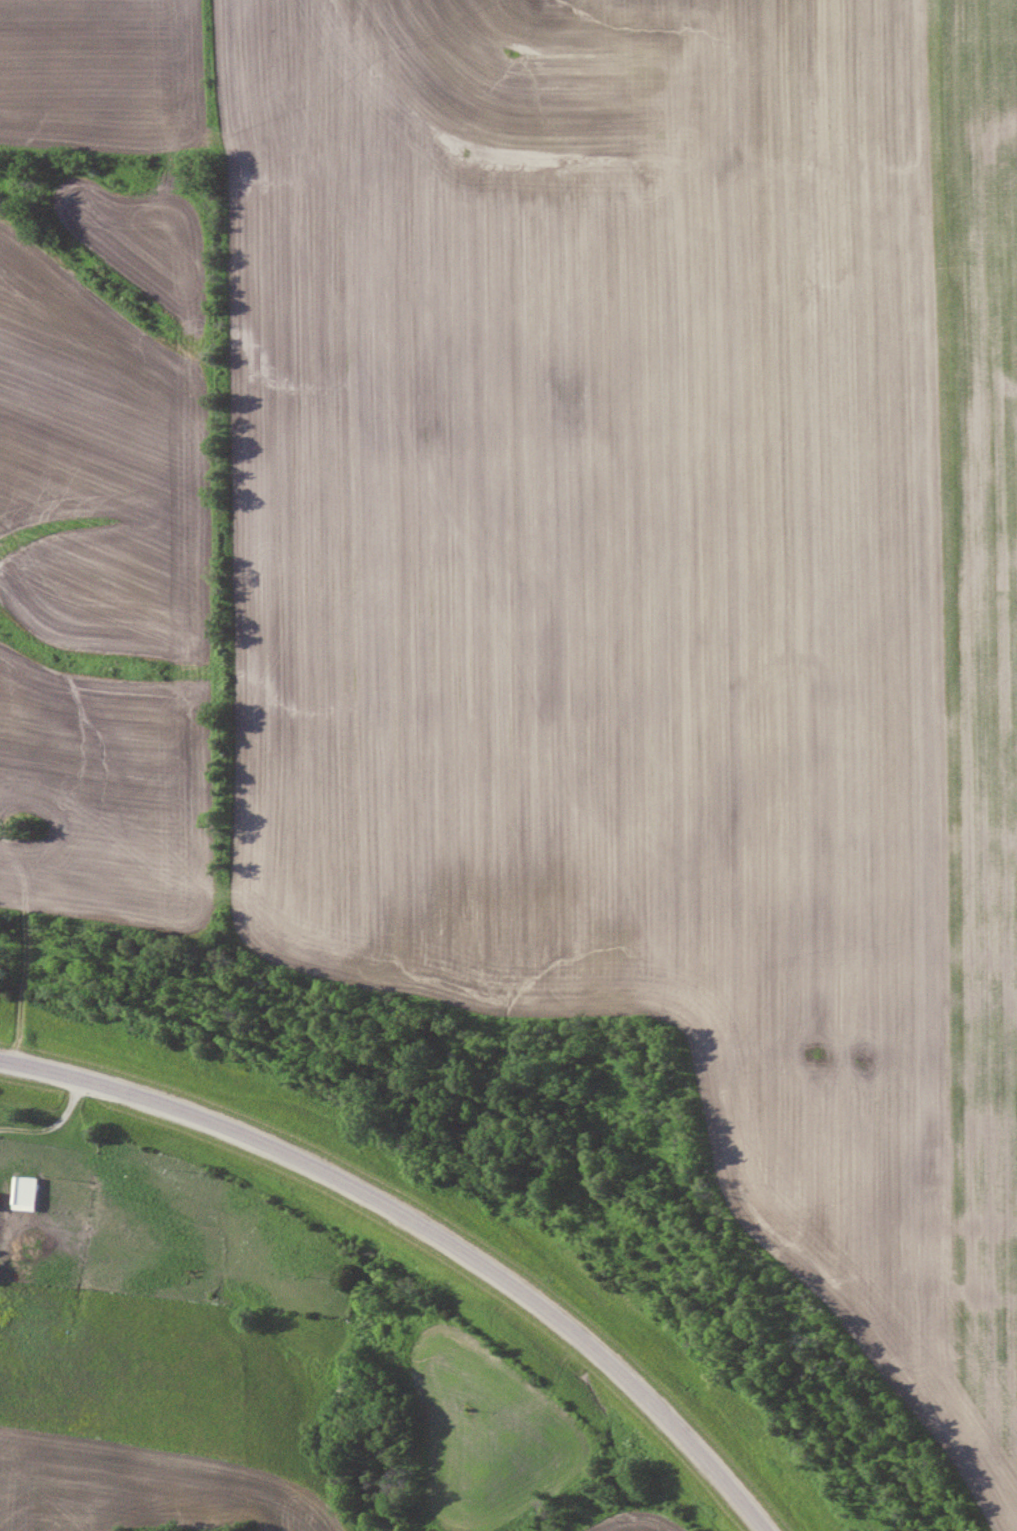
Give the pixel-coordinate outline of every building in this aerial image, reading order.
[(16,1210),(39,1211),(40,1177),(17,1176),(16,1210)]
